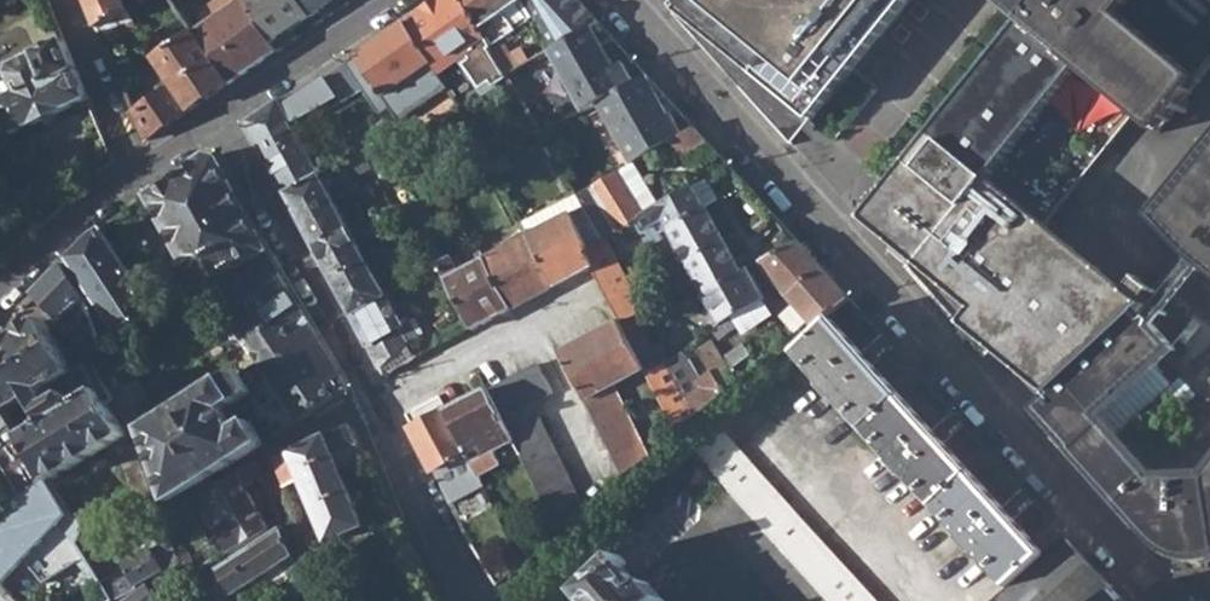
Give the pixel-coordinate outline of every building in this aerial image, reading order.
[(96,23),(127,3),(126,0),(87,0),(96,23)] [(229,84),(277,52),(257,23),(248,0),(212,0),(205,4),(211,14),(192,28),(229,84)] [(277,52),(296,39),(290,29),(310,17),(299,0),(248,0),(257,23),(277,52)] [(310,17),(322,9),(328,17),(345,6),(342,0),(299,0),(310,17)] [(403,22),(429,62),(436,73),(465,54),(468,59),(461,64),(477,89),(488,82),(491,87),(505,77),(460,0),(436,0),(403,22)] [(505,77),(518,69),(501,41),(514,33),(503,15),(521,4),(518,0),(460,0),(505,77)] [(521,4),(538,34),(550,28),(560,0),(518,0),(521,4)] [(538,34),(540,37),(578,15),(585,28),(587,26),(595,21),(576,0),(560,0),(550,28),(538,34)] [(673,7),(809,117),(907,0),(679,0),(673,7)] [(1018,20),(1074,66),(1158,136),(1209,73),(1209,0),(995,0),(1018,20)] [(1023,375),(1046,396),(1139,312),(1156,293),(1140,278),(1127,292),(985,178),(1074,66),(1018,20),(855,216),(969,309),(958,323),(1023,375)] [(403,22),(355,55),(380,96),(429,62),(403,22)] [(587,26),(585,28),(545,53),(570,95),(613,67),(587,26)] [(166,85),(132,110),(145,140),(229,84),(192,28),(152,54),(151,56),(146,59),(145,66),(157,82),(163,81),(166,85)] [(0,100),(0,113),(10,133),(85,98),(62,41),(11,64),(6,73),(15,93),(0,100)] [(613,67),(570,95),(581,113),(592,105),(631,81),(619,63),(613,67)] [(636,77),(631,81),(592,105),(626,164),(630,162),(670,136),(678,131),(669,112),(661,117),(636,77)] [(287,93),(246,121),(285,194),(320,175),(312,162),(318,158),(313,149),(307,153),(291,123),(297,119),(290,106),(288,107),(290,101),(287,93)] [(690,125),(678,131),(670,136),(681,154),(703,140),(690,125)] [(383,141),(340,165),(348,180),(381,162),(380,160),(390,154),(383,141)] [(1151,218),(1187,254),(1209,273),(1209,147),(1151,218)] [(204,157),(147,197),(199,286),(200,286),(216,277),(266,249),(263,244),(263,240),(219,159),(204,157)] [(630,162),(626,164),(574,197),(581,209),(599,240),(604,237),(631,219),(653,204),(630,162)] [(320,175),(285,194),(349,314),(384,294),(320,175)] [(693,185),(653,204),(631,219),(643,240),(651,235),(646,228),(661,219),(721,322),(764,299),(746,268),(740,271),(693,185)] [(557,285),(590,267),(593,266),(583,250),(599,240),(581,209),(529,235),(557,285)] [(764,221),(755,228),(759,233),(768,226),(764,221)] [(510,309),(557,285),(529,235),(524,224),(518,228),(523,238),(484,258),(510,309)] [(74,251),(67,259),(118,335),(154,312),(101,230),(88,239),(80,245),(74,251)] [(847,298),(786,231),(777,238),(785,246),(759,259),(763,271),(812,327),(847,298)] [(644,369),(647,374),(667,360),(655,340),(650,343),(634,314),(641,310),(599,240),(583,250),(593,266),(590,267),(618,320),(644,369)] [(267,251),(266,249),(216,277),(221,286),(233,306),(280,275),(266,252),(267,251)] [(473,328),(510,309),(484,258),(481,251),(475,254),(479,261),(458,272),(450,258),(439,264),(473,328)] [(62,264),(33,294),(55,315),(80,351),(90,344),(99,339),(100,338),(83,293),(80,292),(62,264)] [(409,265),(393,274),(400,286),(416,277),(409,265)] [(349,386),(280,275),(233,306),(224,311),(229,319),(257,361),(238,374),(250,393),(251,396),(257,392),(254,385),(267,376),(299,421),(349,386)] [(200,286),(199,286),(182,296),(189,306),(206,296),(200,286)] [(384,294),(349,314),(382,377),(395,369),(394,367),(410,351),(406,343),(417,337),(408,322),(401,326),(384,294)] [(229,319),(224,311),(215,317),(219,325),(229,319)] [(1029,409),(1153,546),(1171,559),(1194,563),(1209,559),(1209,471),(1206,477),(1152,478),(1116,438),(1172,386),(1154,368),(1174,349),(1139,312),(1046,396),(1029,409)] [(830,319),(795,351),(824,383),(823,386),(833,397),(836,395),(894,459),(892,462),(904,475),(907,473),(965,538),(963,540),(973,551),(976,550),(1010,587),(1045,555),(830,319)] [(618,320),(559,351),(629,473),(651,454),(615,386),(644,369),(618,320)] [(0,346),(0,398),(0,399),(50,482),(126,435),(83,365),(73,370),(43,321),(0,346)] [(99,339),(90,344),(93,350),(102,348),(99,339)] [(708,370),(721,394),(735,382),(729,371),(748,355),(742,344),(723,359),(712,339),(697,347),(708,370)] [(667,360),(647,374),(678,430),(721,394),(708,370),(697,379),(681,350),(667,360)] [(537,362),(488,389),(521,452),(563,531),(590,506),(534,403),(553,393),(537,362)] [(192,487),(207,476),(208,478),(263,443),(248,421),(235,428),(224,410),(250,393),(238,374),(237,370),(158,420),(148,426),(145,428),(143,429),(169,500),(192,487)] [(145,428),(148,426),(158,420),(137,383),(124,389),(145,428)] [(488,389),(446,410),(477,467),(479,473),(502,462),(495,450),(504,446),(510,458),(521,452),(488,389)] [(0,399),(0,478),(17,505),(0,519),(0,586),(0,587),(24,559),(45,583),(87,559),(80,547),(85,528),(81,521),(71,518),(50,482),(0,399)] [(446,410),(410,429),(440,486),(477,467),(446,410)] [(828,600),(874,600),(711,421),(686,444),(727,490),(828,600)] [(306,538),(311,548),(325,543),(364,527),(333,455),(360,443),(350,422),(274,458),(275,464),(285,487),(299,481),(321,532),(306,538)] [(141,503),(155,498),(137,447),(123,452),(141,503)] [(227,554),(266,529),(245,488),(261,478),(254,462),(213,487),(208,478),(207,476),(192,487),(198,496),(204,494),(221,524),(212,528),(209,523),(200,528),(204,535),(214,531),(227,554)] [(784,600),(828,600),(727,490),(702,511),(784,600)] [(199,594),(202,600),(215,600),(248,582),(250,585),(252,584),(294,557),(282,529),(200,580),(207,589),(199,594)] [(101,535),(80,547),(87,559),(112,600),(178,564),(170,541),(151,551),(149,549),(119,567),(101,535)] [(1045,555),(1010,587),(994,600),(1108,600),(1116,594),(1065,537),(1045,555)] [(311,548),(315,557),(328,552),(325,543),(311,548)] [(328,552),(315,557),(323,576),(337,571),(328,552)] [(575,600),(652,600),(637,586),(632,589),(607,562),(611,559),(603,552),(564,589),(575,600)] [(288,574),(298,567),(294,557),(252,584),(257,594),(288,574)] [(298,567),(288,574),(294,585),(303,579),(298,567)] [(337,571),(323,576),(328,589),(342,584),(337,571)]
